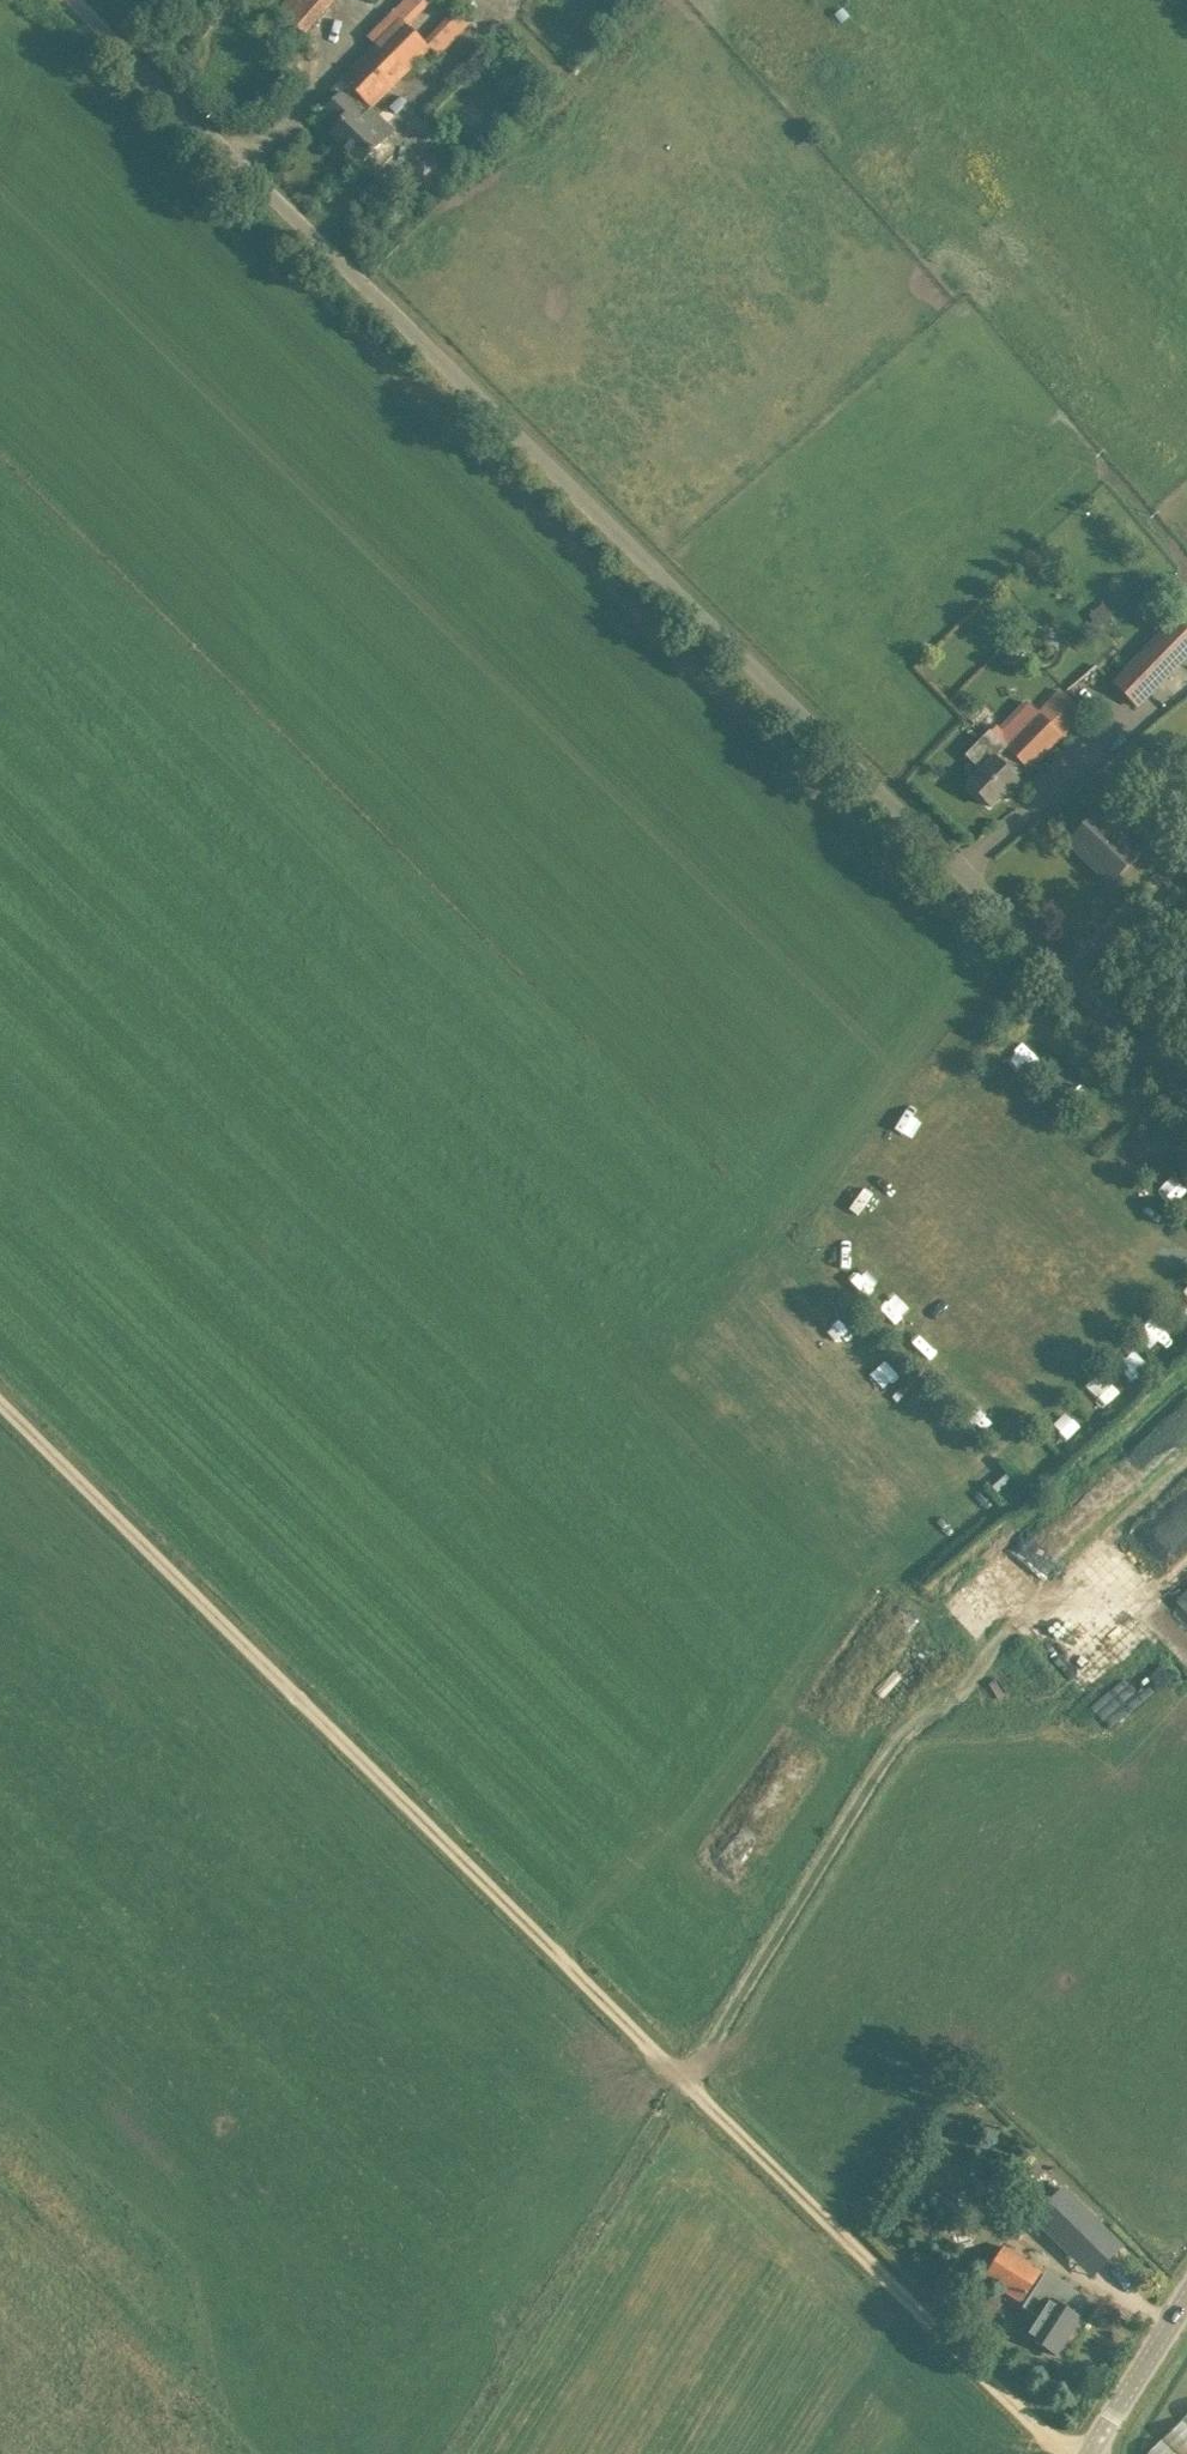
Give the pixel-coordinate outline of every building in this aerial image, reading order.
[(279,10),(307,34),(335,0),(287,0),(279,10)] [(349,86),(324,112),(338,125),(330,134),(361,165),(385,141),(362,119),(428,52),(400,24),(343,81),(349,86)] [(1088,615),(1099,626),(1113,612),(1101,601),(1088,615)] [(1139,709),(1186,660),(1186,631),(1174,619),(1112,683),(1139,709)] [(982,771),(969,785),(990,806),(1003,793),(1008,798),(1022,783),(1009,770),(1019,759),(1029,769),(1081,715),(1058,692),(1006,746),(1007,746),(1007,747),(990,730),(966,755),(982,771)] [(1110,884),(1140,853),(1098,813),(1069,844),(1110,884)] [(1168,1601),(1186,1620),(1186,1585),(1168,1601)] [(1060,2173),(1030,2203),(1068,2240),(1098,2210),(1060,2173)] [(990,2279),(1029,2297),(1044,2266),(1029,2258),(1035,2246),(1011,2235),(990,2279)] [(1058,2294),(1028,2337),(1057,2355),(1080,2318),(1077,2316),(1081,2309),(1058,2294)] [(1146,2453),(1186,2453),(1186,2414),(1146,2453)]
